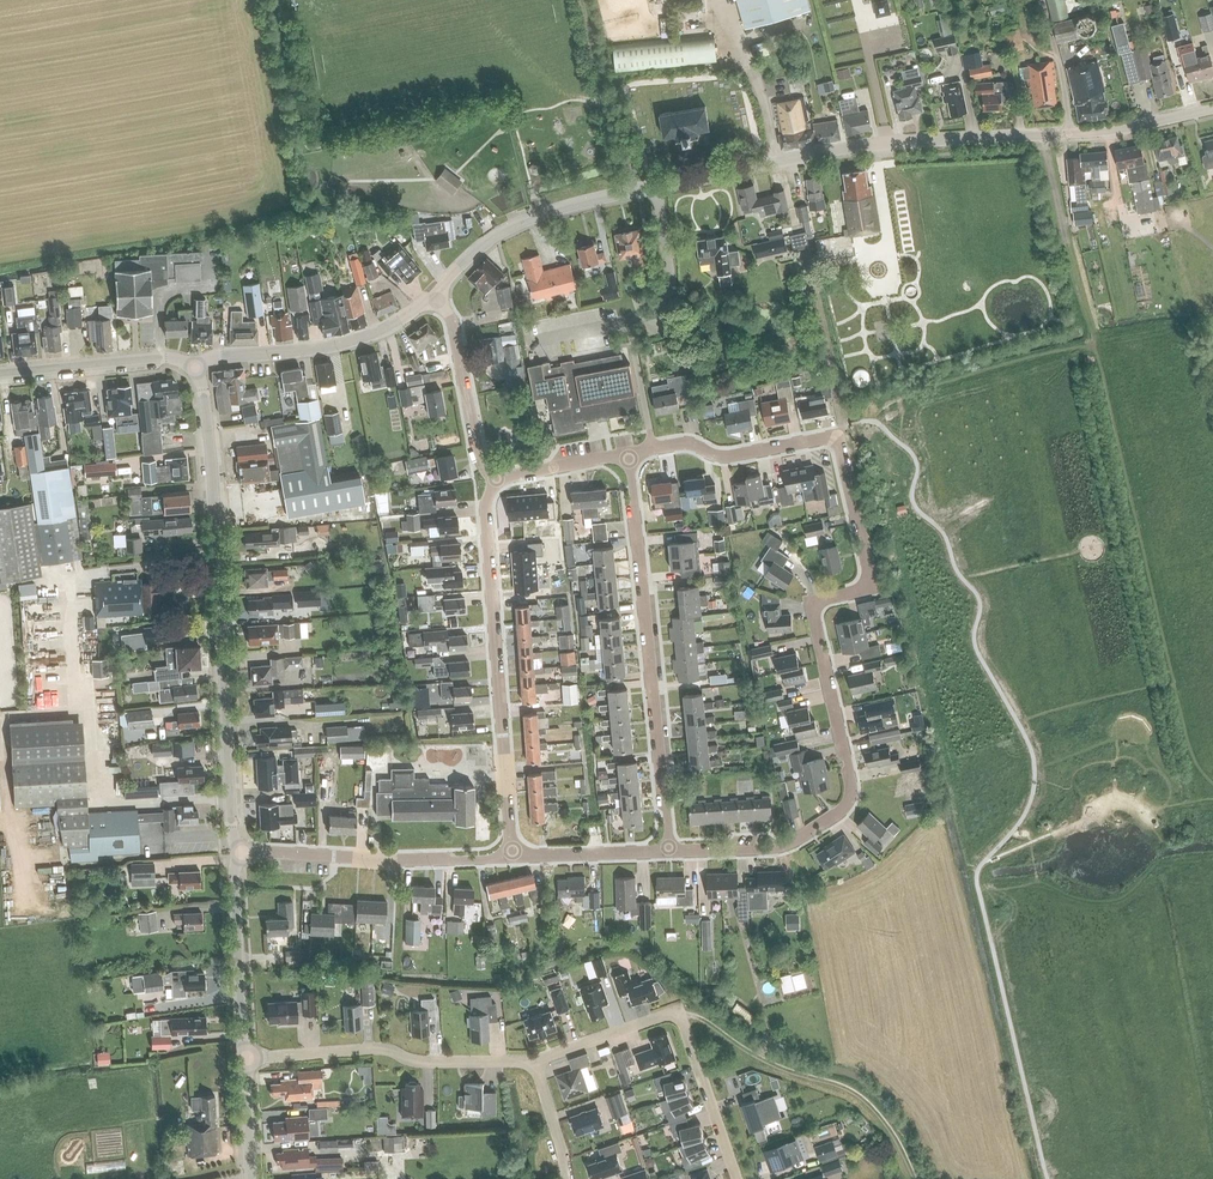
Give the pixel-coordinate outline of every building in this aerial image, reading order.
[(811,10),(808,0),(737,0),(744,28),(811,10)] [(888,0),(883,0),(873,2),(877,17),(891,14),(888,0)] [(914,1),(915,1),(917,8),(924,7),(923,0),(914,0),(914,1)] [(1069,18),(1068,12),(1082,9),(1080,0),(1075,1),(1075,0),(1048,0),(1053,22),(1069,18)] [(1144,6),(1146,15),(1154,14),(1153,4),(1144,6)] [(957,47),(954,33),(952,34),(947,12),(939,14),(941,20),(937,20),(941,37),(934,38),(937,52),(947,49),(948,54),(957,52),(955,47),(957,47)] [(1211,13),(1199,16),(1203,32),(1212,29),(1212,20),(1211,13)] [(1069,18),(1053,22),(1057,42),(1093,34),(1097,26),(1095,18),(1088,14),(1080,16),(1069,18)] [(1130,50),(1129,43),(1123,23),(1111,26),(1119,54),(1121,53),(1129,85),(1141,81),(1141,79),(1152,76),(1158,96),(1173,93),(1165,61),(1150,65),(1145,47),(1130,50)] [(1177,40),(1173,25),(1166,27),(1169,42),(1177,40)] [(1009,50),(1025,46),(1019,27),(1004,31),(1009,50)] [(716,63),(713,35),(612,45),(614,73),(716,63)] [(1202,79),(1212,76),(1212,67),(1207,44),(1201,46),(1204,56),(1197,57),(1202,79)] [(1189,82),(1202,79),(1197,57),(1189,59),(1187,50),(1181,52),(1189,82)] [(982,65),(980,51),(962,54),(964,69),(969,68),(971,79),(992,76),(991,64),(982,65)] [(1021,79),(1026,78),(1028,91),(1032,90),(1034,107),(1056,103),(1054,87),(1057,86),(1054,61),(1051,62),(1051,61),(1027,64),(1027,66),(1025,66),(1025,67),(1019,67),(1021,79)] [(1109,117),(1107,101),(1105,101),(1103,92),(1104,92),(1097,62),(1067,69),(1074,98),(1073,98),(1072,99),(1073,103),(1074,104),(1076,104),(1078,120),(1109,117)] [(837,68),(838,78),(849,77),(849,67),(837,68)] [(914,86),(923,84),(921,75),(920,76),(918,67),(901,71),(904,86),(901,86),(902,89),(894,91),(900,119),(912,116),(911,113),(922,111),(919,96),(917,97),(914,86)] [(835,91),(833,80),(823,82),(825,93),(835,91)] [(948,102),(951,116),(967,112),(960,81),(940,85),(944,102),(948,102)] [(982,94),(983,110),(1002,109),(1002,100),(1011,98),(1006,81),(996,82),(996,84),(993,84),(993,82),(975,83),(975,95),(982,94)] [(846,134),(871,129),(867,109),(859,111),(856,97),(839,100),(842,115),(842,116),(846,134)] [(813,143),(809,122),(806,123),(802,98),(790,100),(797,146),(813,143)] [(781,149),(797,146),(790,100),(773,102),(777,124),(780,123),(782,134),(779,134),(781,149)] [(698,131),(709,129),(705,107),(659,114),(663,137),(675,135),(676,140),(683,139),(683,143),(693,142),(692,137),(699,136),(698,131)] [(810,122),(809,122),(813,143),(841,139),(838,125),(837,120),(812,124),(813,129),(811,129),(810,122)] [(1154,142),(1158,161),(1167,159),(1168,162),(1170,163),(1178,162),(1179,162),(1178,157),(1185,155),(1182,144),(1179,145),(1177,137),(1154,142)] [(1208,154),(1204,155),(1203,157),(1205,167),(1207,169),(1212,167),(1212,139),(1204,141),(1208,154)] [(1141,145),(1114,150),(1118,169),(1126,167),(1129,183),(1132,183),(1137,214),(1160,210),(1159,205),(1158,196),(1152,197),(1146,163),(1145,164),(1141,145)] [(1100,177),(1100,170),(1108,169),(1107,151),(1094,152),(1096,177),(1100,177)] [(1096,177),(1094,152),(1080,153),(1080,157),(1081,171),(1084,171),(1091,170),(1092,178),(1096,177)] [(1081,171),(1080,157),(1068,158),(1069,169),(1068,169),(1070,184),(1075,183),(1076,199),(1070,200),(1071,212),(1077,211),(1079,222),(1094,219),(1092,210),(1089,210),(1087,202),(1085,188),(1084,171),(1081,171)] [(463,182),(446,168),(435,181),(452,195),(463,182)] [(1163,204),(1161,195),(1172,193),(1168,169),(1160,171),(1162,181),(1155,182),(1158,196),(1159,205),(1163,204)] [(846,173),(843,173),(846,190),(843,191),(845,200),(843,200),(848,228),(843,229),(844,236),(850,235),(879,231),(873,196),(872,196),(871,186),(867,186),(865,170),(846,173)] [(825,207),(823,193),(822,193),(820,177),(817,178),(816,176),(813,177),(811,179),(806,179),(809,201),(815,200),(816,209),(825,207)] [(348,183),(341,180),(336,191),(343,194),(348,183)] [(1098,192),(1097,180),(1089,181),(1091,193),(1098,192)] [(1097,180),(1098,192),(1105,192),(1104,180),(1097,180)] [(761,216),(789,210),(784,190),(773,193),(774,195),(756,199),(753,185),(737,189),(743,214),(759,210),(761,216)] [(813,237),(807,205),(797,207),(799,222),(804,221),(808,238),(813,237)] [(369,213),(359,212),(357,225),(368,227),(369,213)] [(415,226),(417,237),(423,236),(425,251),(449,246),(447,231),(441,231),(441,228),(428,230),(427,224),(415,226)] [(635,266),(646,263),(644,254),(645,253),(640,229),(615,234),(620,258),(633,256),(635,266)] [(767,232),(769,240),(784,236),(782,229),(767,232)] [(278,232),(280,241),(289,239),(287,230),(278,232)] [(728,251),(726,236),(697,240),(699,256),(700,264),(710,263),(711,270),(717,269),(719,286),(732,285),(729,266),(740,264),(739,250),(728,251)] [(784,236),(769,240),(753,244),(755,253),(773,249),(775,258),(788,255),(784,236)] [(407,281),(409,281),(411,279),(411,278),(421,270),(398,243),(383,255),(379,249),(372,255),(389,274),(395,270),(405,283),(407,281)] [(583,267),(606,262),(604,253),(596,255),(594,244),(578,248),(583,267)] [(371,259),(368,248),(360,251),(363,261),(371,259)] [(115,271),(114,271),(116,316),(126,315),(126,319),(142,318),(142,314),(152,314),(151,288),(166,283),(166,279),(175,278),(175,282),(193,281),(200,281),(199,263),(203,263),(202,252),(192,253),(139,255),(139,259),(115,260),(115,271)] [(366,283),(357,252),(348,255),(356,285),(366,283)] [(526,275),(543,271),(539,255),(522,259),(526,275)] [(493,286),(503,274),(487,258),(486,260),(468,279),(478,289),(479,288),(485,294),(492,286),(493,286)] [(378,276),(372,262),(362,266),(368,280),(378,276)] [(570,294),(569,290),(576,288),(570,264),(552,269),(558,293),(564,291),(565,295),(570,294)] [(552,269),(543,271),(526,275),(532,299),(546,296),(547,300),(552,299),(551,294),(558,293),(552,269)] [(310,301),(308,302),(313,324),(320,322),(323,336),(348,330),(340,295),(320,299),(318,291),(323,290),(319,273),(304,276),(310,301)] [(258,283),(242,285),(247,317),(263,315),(258,283)] [(609,293),(602,294),(603,299),(619,295),(617,284),(607,286),(609,293)] [(16,303),(14,285),(1,287),(3,305),(16,303)] [(67,295),(82,294),(82,285),(67,286),(67,295)] [(307,309),(303,285),(287,287),(290,311),(307,309)] [(351,329),(366,326),(363,313),(364,312),(356,286),(340,290),(347,317),(348,317),(351,329)] [(513,305),(509,287),(497,289),(501,308),(513,305)] [(380,297),(377,299),(376,297),(370,299),(375,316),(397,307),(390,291),(379,296),(380,297)] [(43,328),(44,337),(43,337),(44,351),(61,349),(59,332),(61,332),(57,296),(47,297),(49,316),(48,316),(49,327),(43,328)] [(192,321),(190,342),(211,343),(211,327),(212,322),(209,322),(209,315),(205,315),(205,309),(205,300),(193,300),(193,317),(194,317),(197,317),(197,321),(192,321)] [(528,317),(525,304),(518,305),(521,318),(528,317)] [(79,307),(66,308),(67,320),(68,327),(81,326),(79,307)] [(185,320),(192,320),(191,309),(178,310),(178,320),(163,321),(163,335),(186,334),(185,320)] [(230,310),(230,315),(230,330),(229,343),(257,343),(257,329),(254,329),(254,322),(241,322),(241,311),(230,310)] [(275,341),(292,339),(291,325),(288,325),(287,313),(270,315),(271,328),(274,327),(275,341)] [(17,333),(12,334),(15,355),(36,352),(34,333),(38,332),(36,314),(15,317),(17,333)] [(306,321),(310,320),(309,314),(292,316),(294,332),(297,332),(297,338),(308,337),(306,321)] [(109,319),(108,319),(88,321),(89,338),(95,338),(96,351),(111,350),(109,319)] [(426,323),(407,336),(416,348),(419,353),(425,348),(427,358),(433,357),(430,344),(437,339),(426,323)] [(845,341),(851,340),(848,325),(842,326),(845,341)] [(488,363),(504,361),(500,337),(484,339),(488,363)] [(516,358),(514,345),(505,346),(508,368),(520,366),(519,358),(516,358)] [(379,370),(376,353),(358,356),(361,371),(360,372),(362,380),(369,379),(371,389),(396,384),(392,367),(382,369),(382,370),(379,370)] [(419,365),(415,353),(409,356),(413,370),(421,371),(424,370),(422,364),(419,365)] [(529,365),(527,365),(531,384),(534,399),(546,396),(549,410),(550,410),(555,436),(587,430),(586,422),(599,419),(599,416),(607,415),(607,417),(639,411),(636,393),(635,393),(630,363),(623,364),(621,353),(550,367),(549,361),(529,365)] [(318,386),(335,384),(331,363),(315,365),(318,386)] [(409,364),(401,364),(402,374),(410,373),(409,364)] [(243,381),(244,381),(243,368),(211,372),(212,385),(216,384),(215,394),(218,413),(231,411),(230,404),(246,402),(246,400),(257,399),(256,389),(244,390),(243,381)] [(299,420),(321,417),(318,399),(308,400),(306,381),(305,375),(301,376),(300,368),(280,371),(282,382),(283,391),(294,390),(295,395),(299,420)] [(667,378),(670,393),(654,397),(657,414),(679,409),(676,396),(685,395),(685,398),(696,396),(691,373),(667,378)] [(420,374),(405,377),(407,386),(422,383),(420,374)] [(182,413),(180,395),(177,395),(175,382),(172,379),(152,381),(152,383),(136,383),(138,400),(137,400),(143,455),(162,452),(158,423),(175,421),(174,414),(182,413)] [(776,382),(777,388),(779,399),(761,403),(766,426),(790,421),(787,402),(794,401),(790,379),(776,382)] [(428,415),(444,412),(440,390),(424,393),(423,385),(397,389),(401,405),(426,401),(428,415)] [(116,430),(138,428),(136,413),(131,414),(130,403),(131,403),(130,386),(117,388),(107,389),(107,396),(105,396),(107,416),(115,415),(116,430)] [(825,402),(832,400),(829,387),(815,390),(816,397),(800,401),(804,419),(828,414),(825,402)] [(66,408),(63,408),(65,423),(69,422),(79,421),(83,420),(82,416),(91,414),(87,390),(64,394),(66,408)] [(397,406),(395,395),(386,397),(388,408),(397,406)] [(51,438),(49,424),(56,423),(53,406),(52,406),(51,396),(37,398),(38,409),(36,409),(40,439),(51,438)] [(750,415),(757,414),(754,399),(738,402),(739,411),(725,414),(728,433),(752,428),(750,415)] [(30,479),(43,564),(81,559),(67,459),(42,462),(38,432),(37,432),(34,416),(33,416),(32,411),(34,411),(32,401),(30,401),(29,400),(25,400),(24,402),(21,402),(11,403),(14,428),(15,428),(17,436),(24,435),(25,445),(13,447),(16,466),(17,466),(20,481),(30,479)] [(704,418),(715,416),(713,404),(701,406),(704,418)] [(256,412),(243,415),(245,424),(258,421),(256,412)] [(327,435),(342,432),(339,412),(323,414),(327,435)] [(102,439),(99,414),(84,416),(86,426),(91,425),(93,440),(102,439)] [(284,422),(283,416),(259,421),(260,426),(284,422)] [(312,419),(270,426),(277,471),(279,471),(286,517),(364,505),(359,475),(330,480),(327,466),(319,418),(312,419)] [(111,426),(102,427),(105,458),(115,456),(111,426)] [(266,458),(265,443),(236,446),(237,461),(240,483),(260,481),(260,479),(268,478),(266,460),(265,458),(266,458)] [(440,478),(456,475),(452,455),(437,458),(436,457),(426,459),(428,467),(437,465),(440,478)] [(189,479),(187,457),(164,459),(165,465),(155,466),(155,461),(141,462),(143,483),(189,479)] [(85,477),(103,475),(102,463),(84,464),(85,477)] [(825,497),(827,507),(837,505),(835,493),(829,494),(825,472),(815,474),(813,465),(798,468),(803,490),(805,501),(825,497)] [(792,492),(803,490),(798,468),(784,470),(787,486),(778,488),(782,506),(795,503),(792,492)] [(747,477),(751,502),(752,502),(753,508),(758,507),(761,505),(775,503),(772,489),(764,490),(761,475),(747,477)] [(733,484),(737,505),(751,502),(747,477),(746,477),(747,481),(733,484)] [(704,478),(684,480),(686,495),(695,494),(696,504),(717,502),(715,484),(705,485),(704,478)] [(678,485),(672,485),(671,481),(651,484),(654,502),(672,499),(672,506),(665,507),(666,514),(667,521),(682,519),(678,485)] [(129,515),(140,515),(163,513),(189,511),(187,491),(171,492),(171,494),(161,495),(146,496),(146,498),(140,499),(139,488),(127,489),(129,515)] [(588,490),(590,517),(599,517),(598,505),(607,504),(606,488),(588,490)] [(434,496),(418,497),(419,513),(435,511),(434,506),(455,504),(454,489),(434,491),(434,496)] [(590,517),(588,490),(571,491),(572,507),(583,507),(584,518),(590,517)] [(536,519),(549,518),(547,494),(534,495),(536,519)] [(523,520),(536,519),(534,495),(521,496),(523,520)] [(510,521),(523,520),(521,496),(508,497),(510,521)] [(91,539),(89,518),(86,499),(77,501),(80,540),(91,539)] [(30,503),(0,507),(0,589),(6,588),(5,581),(41,575),(41,571),(30,503)] [(738,522),(734,504),(725,506),(728,517),(725,517),(726,523),(729,522),(729,524),(738,522)] [(725,524),(724,509),(707,511),(709,526),(725,524)] [(420,530),(418,513),(406,514),(406,520),(401,521),(402,531),(420,530)] [(437,527),(438,533),(457,531),(456,516),(436,518),(436,519),(422,520),(423,529),(437,527)] [(142,524),(142,530),(162,528),(162,535),(178,534),(177,533),(191,531),(190,528),(192,526),(191,523),(190,522),(189,518),(176,519),(176,518),(149,521),(149,517),(135,519),(136,524),(142,524)] [(575,539),(574,519),(563,519),(565,540),(575,539)] [(825,534),(822,521),(803,525),(806,537),(825,534)] [(608,540),(606,522),(592,524),(594,542),(608,540)] [(317,524),(317,534),(328,534),(328,524),(317,524)] [(308,535),(308,525),(298,526),(298,535),(308,535)] [(732,534),(730,525),(720,527),(721,536),(732,534)] [(260,547),(273,546),(277,546),(277,543),(289,542),(295,541),(294,527),(270,528),(270,532),(253,533),(253,534),(244,534),(245,546),(258,545),(260,547)] [(398,541),(397,531),(384,532),(385,542),(398,541)] [(783,541),(768,531),(762,540),(777,549),(783,541)] [(699,553),(698,541),(697,532),(677,534),(678,543),(668,544),(669,556),(699,553)] [(142,552),(141,537),(125,538),(126,553),(142,552)] [(726,552),(725,549),(725,539),(714,540),(715,553),(726,552)] [(428,549),(428,541),(410,542),(411,556),(424,555),(424,549),(428,549)] [(396,544),(386,545),(387,553),(402,551),(402,544),(396,544)] [(440,560),(460,559),(458,544),(439,545),(439,546),(430,547),(430,555),(439,555),(440,560)] [(785,588),(794,575),(779,565),(786,555),(771,546),(761,560),(771,566),(765,575),(771,579),(770,581),(771,584),(776,587),(779,587),(780,585),(785,588)] [(826,572),(842,569),(836,546),(820,550),(826,572)] [(595,564),(615,562),(613,547),(588,550),(589,556),(594,555),(595,564)] [(513,563),(536,561),(536,548),(512,550),(513,563)] [(699,553),(669,556),(671,570),(685,568),(686,577),(701,575),(699,553)] [(382,572),(381,559),(374,559),(374,561),(367,562),(368,573),(382,572)] [(315,567),(310,561),(303,567),(308,573),(315,567)] [(513,576),(537,574),(536,561),(513,563),(513,576)] [(731,573),(730,561),(718,562),(719,574),(731,573)] [(596,578),(616,576),(615,562),(595,564),(589,564),(589,570),(595,569),(596,578)] [(433,587),(462,585),(461,571),(442,572),(442,566),(425,568),(425,577),(432,577),(433,587)] [(246,587),(267,586),(267,580),(272,580),(286,580),(286,570),(266,571),(266,568),(245,569),(246,587)] [(578,580),(577,568),(568,568),(569,581),(578,580)] [(514,589),(538,587),(537,574),(513,576),(514,589)] [(598,592),(617,590),(616,576),(596,578),(589,579),(589,586),(597,585),(598,592)] [(140,585),(140,579),(120,581),(120,582),(116,582),(116,581),(94,583),(95,599),(158,595),(163,595),(162,583),(140,585)] [(18,596),(35,593),(33,581),(17,583),(18,596)] [(756,592),(748,586),(747,586),(744,585),(739,591),(750,599),(756,592)] [(710,595),(700,596),(699,586),(678,588),(679,603),(707,600),(710,600),(710,595)] [(598,592),(588,593),(587,590),(581,590),(582,600),(598,598),(599,607),(619,605),(617,590),(598,592)] [(433,594),(417,595),(417,605),(428,604),(429,609),(434,609),(444,608),(445,614),(464,612),(463,598),(434,600),(433,594)] [(158,610),(158,595),(95,599),(96,617),(130,615),(142,614),(142,611),(158,610)] [(292,595),(288,595),(270,596),(270,597),(262,597),(262,599),(248,600),(248,615),(263,615),(265,616),(268,616),(270,615),(272,615),(272,609),(293,607),(292,595)] [(707,600),(679,603),(681,617),(701,615),(701,606),(707,605),(707,600)] [(837,624),(840,638),(865,633),(864,625),(871,623),(869,616),(878,614),(875,600),(858,604),(861,618),(837,624)] [(762,622),(762,630),(768,630),(769,632),(792,631),(791,615),(781,615),(780,603),(763,604),(764,617),(768,617),(768,622),(762,622)] [(531,622),(531,620),(530,610),(538,609),(538,604),(529,604),(529,605),(516,606),(517,623),(531,622)] [(568,604),(561,605),(563,618),(570,617),(568,604)] [(701,615),(681,617),(672,618),(673,627),(669,628),(670,634),(695,632),(694,620),(702,620),(701,615)] [(94,628),(94,616),(85,616),(85,628),(94,628)] [(601,633),(621,632),(620,617),(600,619),(601,633)] [(532,638),(532,636),(531,626),(539,625),(539,620),(531,620),(531,622),(517,623),(518,639),(532,638)] [(277,625),(277,624),(247,626),(249,645),(278,643),(277,637),(283,637),(283,638),(300,637),(299,623),(277,625)] [(145,649),(145,643),(166,640),(164,625),(143,628),(144,634),(121,637),(123,651),(145,649)] [(586,632),(586,635),(592,634),(591,625),(580,626),(581,632),(586,632)] [(436,652),(448,651),(467,649),(466,635),(447,636),(446,630),(408,633),(409,646),(436,644),(436,652)] [(603,648),(623,646),(621,632),(601,633),(603,648)] [(695,632),(670,634),(670,641),(675,641),(676,650),(703,647),(703,642),(696,642),(695,632)] [(888,643),(868,647),(865,633),(840,638),(844,653),(860,649),(862,659),(890,653),(888,643)] [(564,635),(566,648),(574,647),(572,634),(564,635)] [(533,653),(533,652),(532,642),(540,641),(540,636),(532,636),(532,638),(518,639),(519,654),(533,653)] [(588,637),(580,637),(582,650),(589,649),(588,637)] [(773,654),(771,644),(751,648),(753,658),(773,654)] [(181,669),(187,669),(200,668),(198,645),(174,647),(165,648),(166,666),(153,667),(154,681),(170,679),(176,678),(182,678),(181,669)] [(623,646),(603,648),(598,648),(599,659),(589,660),(589,658),(580,659),(580,664),(589,664),(589,660),(594,660),(595,663),(624,660),(623,646)] [(703,647),(676,650),(677,659),(673,659),(673,666),(698,664),(697,653),(704,652),(703,647)] [(534,669),(534,668),(533,657),(541,657),(541,651),(533,652),(533,653),(519,654),(520,670),(534,669)] [(576,664),(575,651),(560,653),(561,665),(576,664)] [(803,667),(803,666),(799,667),(796,653),(775,658),(778,672),(803,667)] [(903,662),(901,655),(885,659),(887,666),(903,662)] [(252,668),(252,675),(250,675),(251,681),(252,681),(253,683),(263,683),(263,684),(271,683),(271,675),(281,674),(281,668),(302,667),(302,656),(269,659),(270,665),(260,665),(260,667),(252,668)] [(324,667),(323,657),(314,657),(315,667),(324,667)] [(432,657),(414,659),(414,667),(433,665),(432,657)] [(589,664),(580,664),(581,670),(605,668),(606,677),(626,675),(624,660),(595,663),(594,660),(589,660),(589,664)] [(853,694),(876,688),(873,671),(883,669),(881,660),(864,664),(866,672),(849,676),(853,694)] [(433,676),(449,675),(449,676),(469,675),(468,661),(444,663),(444,666),(433,666),(433,676)] [(698,664),(673,666),(674,673),(678,673),(679,682),(700,680),(700,679),(707,679),(706,674),(699,674),(698,664)] [(562,676),(577,675),(576,666),(561,667),(562,676)] [(535,685),(535,684),(534,674),(543,673),(543,667),(534,668),(534,669),(520,670),(521,686),(535,685)] [(806,681),(803,667),(778,672),(782,672),(785,685),(806,681)] [(726,673),(710,674),(710,683),(726,682),(726,673)] [(177,686),(176,678),(170,679),(154,681),(153,681),(147,682),(148,692),(158,691),(159,703),(174,701),(196,698),(194,684),(177,686)] [(453,701),(471,700),(470,687),(452,688),(452,682),(440,682),(441,698),(453,698),(453,701)] [(543,684),(535,684),(535,685),(521,686),(522,703),(536,702),(536,693),(548,692),(547,683),(543,684)] [(578,702),(577,683),(562,685),(563,703),(578,702)] [(429,706),(428,687),(410,688),(411,708),(429,706)] [(303,702),(302,688),(283,690),(284,704),(303,702)] [(784,698),(782,688),(762,692),(764,702),(784,698)] [(610,706),(628,705),(627,689),(609,691),(609,689),(597,690),(598,696),(609,695),(610,704),(610,706)] [(254,716),(265,715),(265,717),(274,716),(273,707),(284,706),(282,690),(271,691),(272,697),(262,698),(262,699),(254,700),(255,705),(254,705),(254,716)] [(704,709),(713,708),(713,702),(703,703),(702,694),(684,696),(685,711),(704,709)] [(793,706),(792,699),(779,701),(781,709),(793,706)] [(865,705),(867,715),(858,717),(861,733),(885,728),(883,718),(896,715),(893,699),(865,705)] [(312,703),(313,715),(344,714),(343,702),(312,703)] [(611,722),(630,720),(628,705),(610,706),(610,704),(599,706),(600,711),(610,710),(611,719),(611,722)] [(790,726),(815,720),(811,721),(808,707),(787,712),(790,726)] [(441,717),(440,708),(417,710),(417,719),(441,717)] [(152,726),(151,709),(119,712),(120,727),(128,726),(128,728),(152,726)] [(686,725),(705,723),(714,722),(714,717),(705,718),(704,709),(685,711),(686,725)] [(178,721),(164,722),(164,729),(165,729),(166,736),(179,734),(179,728),(199,726),(198,712),(177,713),(178,721)] [(451,729),(473,727),(472,712),(450,714),(451,729)] [(539,730),(539,728),(538,717),(545,717),(544,712),(537,713),(537,714),(524,715),(525,731),(539,730)] [(925,728),(922,714),(913,715),(914,721),(910,722),(912,731),(925,728)] [(595,727),(601,726),(612,725),(613,735),(613,737),(631,735),(630,720),(611,722),(611,719),(594,721),(595,727)] [(794,725),(797,739),(818,735),(815,720),(790,726),(794,725)] [(98,860),(98,855),(139,853),(138,822),(163,821),(163,812),(137,813),(137,809),(87,812),(82,721),(9,726),(14,807),(56,805),(57,813),(63,847),(68,847),(71,862),(98,860)] [(688,739),(707,738),(707,737),(716,736),(715,731),(706,732),(705,723),(686,725),(688,739)] [(346,726),(346,725),(326,727),(327,742),(365,739),(364,725),(346,726)] [(275,728),(275,727),(260,729),(261,734),(255,735),(257,746),(276,744),(275,737),(297,736),(296,729),(289,730),(289,727),(275,728)] [(872,745),(902,737),(899,727),(869,735),(872,745)] [(540,745),(540,744),(539,733),(546,733),(545,728),(539,728),(539,730),(525,731),(526,747),(540,745)] [(613,737),(613,735),(602,736),(602,741),(613,740),(614,752),(633,750),(631,735),(613,737)] [(689,754),(708,752),(718,751),(717,745),(708,746),(707,738),(688,739),(689,754)] [(799,751),(797,739),(774,744),(776,756),(799,751)] [(193,755),(192,741),(171,742),(172,756),(193,755)] [(170,755),(170,743),(152,744),(152,756),(170,755)] [(540,745),(526,747),(527,762),(541,761),(540,749),(547,749),(547,744),(540,744),(540,745)] [(315,757),(314,746),(293,748),(294,758),(315,757)] [(364,746),(339,746),(339,758),(364,758),(364,746)] [(890,756),(889,747),(866,752),(869,767),(886,763),(886,765),(900,762),(898,754),(890,756)] [(319,777),(338,777),(338,748),(319,749),(319,777)] [(794,771),(800,770),(802,778),(827,773),(823,758),(808,762),(806,751),(791,754),(794,771)] [(931,766),(928,751),(922,752),(925,767),(931,766)] [(708,752),(689,754),(691,768),(710,766),(719,765),(718,760),(709,761),(708,752)] [(277,788),(277,784),(298,783),(296,759),(281,760),(282,764),(275,764),(275,757),(256,758),(258,789),(277,788)] [(921,769),(919,759),(899,763),(902,774),(921,769)] [(619,779),(638,777),(636,762),(619,764),(618,762),(607,763),(607,768),(618,767),(619,777),(619,779)] [(202,766),(177,767),(178,784),(193,783),(193,782),(203,781),(202,766)] [(376,815),(391,814),(391,819),(454,818),(454,823),(474,823),(473,786),(447,786),(447,783),(429,784),(429,778),(414,778),(414,768),(390,769),(391,779),(378,779),(378,792),(376,792),(376,815)] [(543,790),(543,788),(543,779),(556,779),(555,771),(542,772),(542,774),(528,775),(529,790),(543,790)] [(827,773),(802,778),(805,793),(830,787),(827,773)] [(620,782),(621,792),(621,794),(640,792),(638,777),(619,779),(619,777),(601,779),(601,784),(620,782)] [(332,801),(332,779),(319,779),(318,801),(332,801)] [(287,794),(299,793),(299,785),(287,786),(287,794)] [(134,794),(133,786),(125,787),(125,795),(134,794)] [(544,806),(544,804),(544,795),(556,794),(556,787),(543,788),(543,790),(529,790),(530,806),(544,806)] [(369,807),(370,790),(364,790),(364,798),(356,797),(355,806),(369,807)] [(623,809),(641,807),(640,792),(621,794),(621,792),(610,793),(610,794),(611,799),(621,797),(622,807),(623,809)] [(315,793),(295,794),(295,806),(315,806),(315,793)] [(598,803),(608,802),(608,799),(611,799),(610,794),(598,795),(598,803)] [(754,800),(756,820),(772,819),(770,799),(769,799),(769,796),(762,796),(762,799),(754,800)] [(756,820),(754,800),(753,800),(753,797),(746,797),(746,800),(738,801),(739,821),(756,820)] [(799,815),(795,797),(783,799),(786,818),(799,815)] [(739,821),(738,801),(737,801),(737,798),(730,798),(730,801),(722,802),(723,822),(739,821)] [(723,822),(722,802),(721,802),(721,799),(714,799),(714,802),(706,803),(707,823),(723,822)] [(707,823),(706,803),(705,803),(705,800),(698,800),(698,804),(689,804),(691,824),(707,823)] [(923,812),(921,802),(905,805),(907,815),(923,812)] [(544,806),(530,806),(531,822),(545,822),(545,811),(558,810),(557,803),(544,804),(544,806)] [(260,829),(279,828),(278,824),(296,823),(296,815),(293,815),(292,804),(277,805),(277,804),(259,805),(260,829)] [(179,823),(197,823),(197,811),(192,811),(192,806),(183,806),(177,807),(172,807),(172,808),(163,809),(163,812),(163,821),(163,830),(179,830),(179,823)] [(622,807),(612,808),(608,808),(609,814),(623,812),(624,824),(643,823),(641,807),(623,809),(622,807)] [(348,811),(348,817),(328,816),(327,831),(355,833),(356,811),(348,811)] [(864,843),(876,854),(883,847),(875,840),(886,829),(870,813),(857,826),(869,837),(864,843)] [(817,854),(827,869),(835,864),(836,865),(856,852),(844,834),(829,844),(830,846),(817,854)] [(869,856),(866,857),(862,851),(857,854),(867,870),(874,865),(869,856)] [(154,885),(153,863),(131,863),(131,886),(154,885)] [(188,891),(190,888),(200,888),(199,872),(178,872),(178,873),(168,873),(168,882),(178,882),(178,888),(181,888),(183,891),(188,891)] [(747,878),(747,897),(748,909),(768,909),(767,891),(784,891),(784,872),(758,872),(758,878),(747,878)] [(65,889),(65,873),(48,873),(48,888),(65,889)] [(737,873),(722,874),(723,898),(737,897),(737,907),(735,908),(739,921),(747,921),(747,906),(746,887),(737,887),(737,873)] [(519,891),(521,891),(528,889),(532,902),(539,900),(536,887),(534,887),(531,874),(516,878),(519,891)] [(723,898),(722,874),(708,874),(709,898),(723,898)] [(675,905),(692,905),(693,904),(693,889),(684,889),(684,875),(657,876),(658,897),(675,896),(675,905)] [(589,894),(584,894),(584,877),(563,877),(563,880),(558,880),(558,897),(576,896),(576,902),(583,902),(583,907),(589,907),(589,894)] [(646,928),(650,928),(650,901),(639,902),(639,903),(636,903),(635,877),(616,878),(617,908),(630,907),(631,914),(639,914),(640,928),(646,928)] [(519,891),(516,878),(500,881),(504,895),(505,894),(513,893),(516,905),(524,904),(521,891),(519,891)] [(504,895),(500,881),(485,885),(488,899),(498,896),(501,909),(508,907),(505,894),(504,895)] [(440,915),(440,911),(441,897),(433,897),(434,887),(412,886),(411,900),(421,901),(420,914),(440,915)] [(471,903),(472,889),(454,888),(453,903),(453,902),(453,914),(463,915),(464,903),(471,903)] [(600,907),(600,891),(589,892),(589,907),(600,907)] [(352,902),(327,901),(326,911),(305,910),(303,931),(341,933),(341,920),(384,922),(385,899),(353,897),(352,902)] [(266,934),(288,933),(287,927),(293,927),(292,902),(277,902),(278,919),(265,919),(266,934)] [(158,930),(155,911),(138,913),(141,933),(158,930)] [(685,923),(699,922),(699,914),(694,915),(694,912),(688,912),(688,915),(685,915),(685,923)] [(183,930),(201,930),(201,913),(173,913),(173,923),(183,923),(183,930)] [(800,929),(800,914),(786,914),(786,929),(800,929)] [(463,921),(446,920),(446,933),(462,934),(463,921)] [(712,950),(710,920),(701,921),(703,950),(712,950)] [(420,922),(404,922),(404,941),(419,942),(420,922)] [(496,935),(494,924),(486,925),(488,936),(496,935)] [(300,967),(300,950),(285,950),(285,960),(286,960),(286,967),(300,967)] [(475,956),(476,968),(484,968),(483,956),(475,956)] [(589,979),(608,973),(602,956),(584,963),(589,979)] [(171,984),(184,984),(184,990),(204,990),(203,973),(193,974),(193,970),(171,970),(171,984)] [(132,987),(133,993),(164,988),(161,971),(126,977),(128,988),(132,987)] [(647,1000),(648,1002),(659,998),(658,996),(665,991),(658,980),(653,982),(652,978),(638,983),(636,979),(631,981),(628,972),(613,977),(619,996),(629,992),(633,1005),(647,1000)] [(791,973),(783,975),(787,990),(806,985),(803,972),(791,974),(791,973)] [(557,975),(548,977),(551,987),(560,985),(557,975)] [(374,1005),(372,979),(361,980),(363,1006),(374,1005)] [(601,1006),(608,1003),(601,981),(579,988),(587,1011),(588,1010),(591,1019),(605,1015),(601,1006)] [(570,1010),(562,986),(550,990),(558,1014),(570,1010)] [(462,998),(459,989),(449,992),(453,1002),(462,998)] [(297,1023),(296,1012),(302,1012),(303,1015),(316,1014),(314,992),(301,993),(302,1002),(295,1002),(295,1001),(268,1003),(268,1012),(267,1013),(267,1019),(269,1020),(269,1023),(286,1021),(286,1023),(297,1023)] [(495,1004),(491,1004),(490,997),(476,998),(477,1015),(469,1015),(469,1017),(466,1017),(467,1026),(470,1026),(471,1041),(488,1040),(487,1022),(497,1022),(495,1004)] [(420,999),(421,1010),(410,1011),(411,1035),(429,1034),(427,1013),(435,1013),(434,998),(420,999)] [(756,1016),(737,1001),(731,1009),(750,1024),(756,1016)] [(345,1030),(361,1028),(359,1005),(343,1006),(345,1030)] [(540,1036),(547,1034),(547,1033),(556,1029),(550,1011),(524,1020),(530,1038),(540,1035),(540,1036)] [(172,1034),(186,1034),(206,1033),(205,1018),(171,1019),(172,1034)] [(667,1034),(650,1040),(653,1048),(644,1052),(644,1051),(634,1054),(640,1070),(658,1063),(659,1065),(676,1059),(667,1034)] [(165,1047),(165,1038),(151,1039),(151,1048),(165,1047)] [(110,1064),(109,1052),(97,1053),(98,1065),(110,1064)] [(580,1068),(590,1065),(587,1053),(568,1060),(572,1070),(556,1075),(564,1099),(588,1091),(580,1068)] [(628,1070),(624,1061),(616,1063),(620,1073),(628,1070)] [(312,1099),(311,1089),(310,1080),(321,1080),(320,1071),(304,1072),(298,1072),(298,1079),(280,1081),(280,1084),(270,1084),(271,1095),(284,1094),(284,1100),(312,1099)] [(666,1088),(670,1098),(688,1092),(684,1077),(673,1080),(671,1072),(654,1078),(659,1090),(666,1088)] [(419,1084),(416,1084),(414,1082),(409,1082),(407,1084),(405,1084),(405,1088),(401,1088),(401,1117),(423,1116),(422,1089),(419,1089),(419,1084)] [(496,1092),(483,1092),(483,1084),(484,1084),(464,1084),(465,1084),(465,1095),(459,1095),(459,1108),(482,1108),(482,1114),(496,1114),(496,1092)] [(636,1099),(633,1089),(625,1091),(629,1102),(636,1099)] [(742,1104),(751,1130),(750,1130),(751,1131),(753,1130),(757,1141),(767,1138),(762,1124),(785,1117),(784,1116),(780,1118),(772,1096),(777,1095),(777,1094),(760,1100),(756,1089),(742,1093),(745,1102),(741,1104),(742,1104)] [(628,1113),(621,1092),(605,1097),(612,1118),(628,1113)] [(694,1106),(688,1092),(670,1098),(660,1102),(665,1111),(670,1124),(686,1118),(683,1111),(694,1106)] [(191,1110),(201,1110),(201,1118),(205,1118),(205,1124),(185,1125),(187,1157),(216,1156),(216,1154),(218,1153),(216,1123),(214,1123),(214,1118),(215,1117),(214,1096),(200,1096),(200,1097),(190,1097),(191,1110)] [(327,1119),(327,1107),(308,1109),(309,1120),(327,1119)] [(577,1135),(603,1126),(597,1108),(571,1117),(577,1135)] [(435,1127),(435,1110),(425,1110),(426,1127),(435,1127)] [(387,1115),(375,1115),(376,1133),(395,1132),(395,1122),(387,1122),(387,1115)] [(273,1122),(274,1140),(308,1138),(306,1116),(285,1118),(285,1121),(273,1122)] [(689,1126),(686,1118),(670,1124),(671,1124),(673,1136),(683,1135),(685,1144),(704,1138),(700,1123),(689,1126)] [(406,1136),(383,1136),(383,1148),(407,1147),(406,1136)] [(787,1164),(802,1158),(809,1156),(802,1137),(764,1151),(771,1170),(787,1164)] [(704,1138),(685,1144),(685,1145),(679,1146),(680,1147),(681,1146),(684,1157),(681,1158),(686,1170),(702,1164),(699,1157),(710,1152),(704,1138)] [(319,1141),(320,1153),(338,1152),(337,1140),(319,1141)] [(814,1147),(819,1162),(826,1160),(827,1163),(847,1156),(844,1147),(836,1150),(832,1141),(814,1147)] [(602,1178),(622,1171),(616,1154),(622,1152),(619,1143),(599,1150),(601,1158),(596,1159),(597,1161),(587,1165),(592,1178),(602,1176),(602,1178)] [(652,1155),(650,1148),(643,1150),(644,1157),(652,1155)] [(341,1161),(334,1161),(315,1162),(315,1157),(308,1157),(307,1149),(282,1150),(282,1153),(275,1153),(276,1164),(281,1164),(281,1169),(314,1167),(314,1171),(341,1169),(341,1161)] [(843,1170),(839,1159),(821,1165),(825,1176),(843,1170)] [(645,1168),(622,1177),(623,1178),(649,1178),(645,1168)] [(707,1169),(690,1175),(691,1178),(710,1178),(707,1169)]
